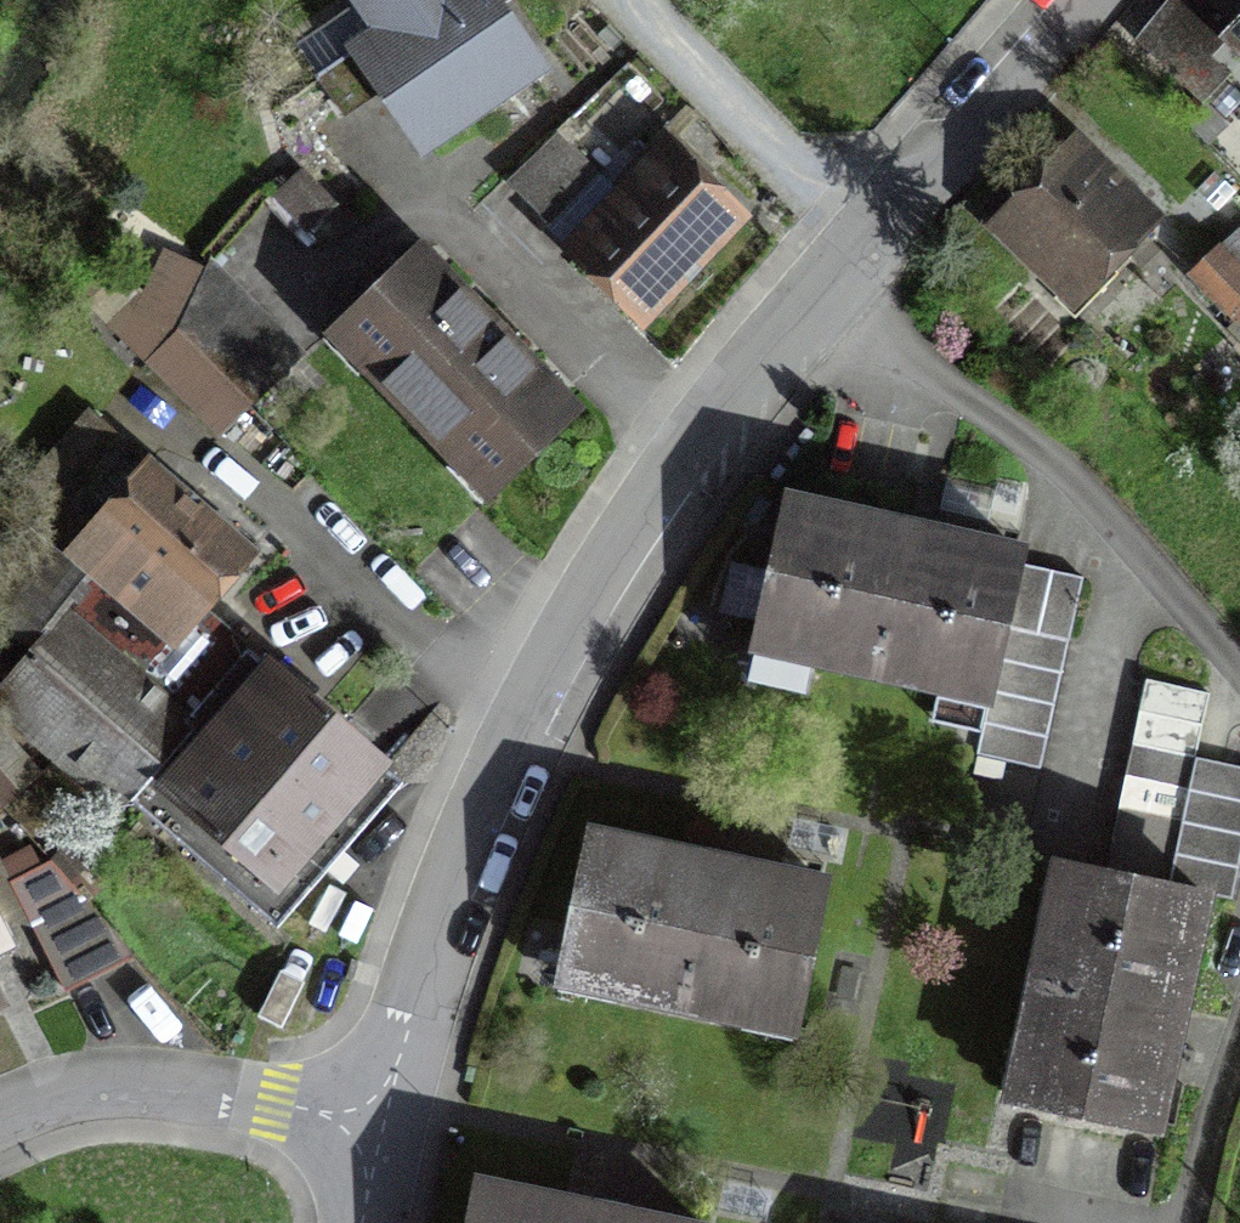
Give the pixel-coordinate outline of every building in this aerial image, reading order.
[(339,107),(380,79),(422,142),(533,66),(488,0),(362,0),(297,45),(339,107)] [(1227,40),(1239,53),(1239,26),(1227,40)] [(558,131),(506,180),(550,225),(601,176),(558,131)] [(1152,217),(1076,145),(999,226),(1075,298),(1152,217)] [(667,150),(570,252),(641,319),(737,217),(667,150)] [(1193,273),(1226,309),(1239,296),(1239,229),(1193,273)] [(416,249),(334,329),(494,493),(576,414),(416,249)] [(301,355),(210,263),(178,328),(252,403),(301,355)] [(0,580),(0,609),(35,640),(27,649),(41,661),(9,697),(119,791),(245,645),(200,606),(247,552),(119,442),(0,580)] [(906,527),(787,500),(755,644),(988,696),(1018,564),(1021,553),(933,533),(930,546),(903,540),(906,527)] [(1082,578),(1018,564),(988,696),(975,755),(1039,769),(1082,578)] [(253,656),(130,801),(278,925),(401,780),(253,656)] [(1061,862),(1012,1097),(1154,1127),(1172,1038),(1160,1035),(1166,1008),(1178,1011),(1203,890),(1231,895),(1239,853),(1239,767),(1195,758),(1208,694),(1145,680),(1106,871),(1061,862)] [(709,859),(590,835),(561,978),(795,1025),(824,883),(735,865),(733,877),(707,872),(709,859)] [(52,860),(12,881),(66,990),(133,957),(52,860)] [(17,947),(0,914),(0,955),(17,947)] [(477,1185),(469,1222),(608,1222),(594,1220),(596,1210),(477,1185)] [(625,1215),(624,1222),(664,1222),(625,1215)]
